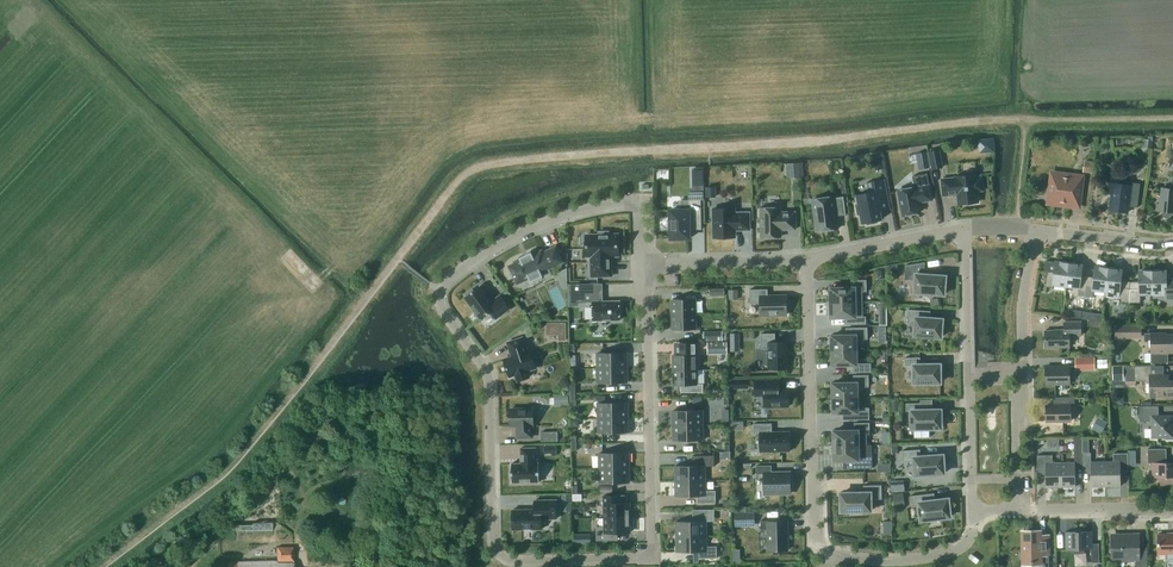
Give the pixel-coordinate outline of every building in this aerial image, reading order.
[(1153,140),(1145,139),(1143,148),(1152,149),(1153,140)] [(929,151),(932,169),(943,167),(940,149),(929,151)] [(930,167),(927,151),(922,152),(925,168),(930,167)] [(875,170),(884,168),(881,153),(872,155),(875,170)] [(1093,161),(1084,160),(1083,172),(1092,173),(1093,161)] [(915,187),(898,190),(903,215),(920,211),(918,202),(932,199),(927,173),(912,176),(915,187)] [(1050,195),(1053,200),(1069,202),(1068,205),(1078,206),(1082,177),(1057,173),(1056,176),(1052,180),(1050,195)] [(956,176),(957,178),(942,180),(944,194),(958,193),(959,204),(978,202),(976,190),(982,189),(981,177),(975,178),(975,174),(956,176)] [(692,176),(693,189),(704,189),(704,176),(692,176)] [(868,193),(857,195),(859,204),(856,204),(858,214),(861,214),(863,223),(867,222),(867,224),(878,222),(877,220),(881,219),(880,210),(889,208),(883,179),(866,183),(868,193)] [(1172,179),(1171,189),(1162,188),(1161,196),(1157,196),(1156,210),(1162,211),(1168,217),(1172,213),(1172,179)] [(1130,185),(1109,182),(1107,193),(1112,193),(1110,210),(1127,212),(1128,206),(1137,207),(1140,183),(1131,182),(1130,185)] [(817,231),(838,228),(836,215),(846,214),(844,196),(833,197),(833,196),(813,199),(817,231)] [(670,210),(671,238),(690,238),(690,229),(702,229),(701,199),(681,200),(682,210),(670,210)] [(796,229),(795,211),(780,212),(780,207),(762,207),(762,237),(780,237),(780,228),(785,228),(785,229),(796,229)] [(734,212),(734,208),(714,208),(714,237),(735,237),(734,228),(739,228),(740,229),(750,229),(750,212),(734,212)] [(591,276),(612,276),(611,261),(610,261),(610,255),(618,255),(618,234),(609,234),(608,231),(599,231),(599,234),(586,234),(587,256),(592,256),(592,262),(591,262),(591,276)] [(519,280),(523,279),(529,276),(532,281),(533,281),(532,280),(541,276),(542,278),(543,278),(542,277),(551,273),(549,269),(563,262),(555,246),(555,247),(541,253),(540,251),(532,255),(531,253),(521,258),(521,259),(515,262),(516,263),(515,264),(512,267),(511,271),(512,275),(515,279),(519,280)] [(926,274),(923,274),(924,263),(925,262),(905,265),(905,266),(907,266),(906,279),(916,279),(915,292),(944,294),(946,277),(948,277),(948,276),(932,275),(932,274),(926,274)] [(1054,284),(1066,286),(1069,263),(1056,262),(1055,272),(1048,271),(1046,286),(1053,287),(1054,284)] [(1069,263),(1066,286),(1079,287),(1078,290),(1080,290),(1086,291),(1087,276),(1081,275),(1082,265),(1069,263)] [(568,287),(567,267),(556,273),(564,289),(568,287)] [(1087,276),(1086,291),(1085,296),(1093,297),(1094,289),(1106,291),(1108,268),(1096,267),(1094,277),(1087,276)] [(1108,268),(1106,291),(1105,295),(1121,297),(1121,301),(1129,302),(1129,297),(1130,281),(1120,280),(1122,270),(1108,268)] [(1153,293),(1153,271),(1139,271),(1140,281),(1130,281),(1129,297),(1141,296),(1140,293),(1153,293)] [(1153,293),(1153,297),(1165,297),(1165,299),(1172,299),(1172,281),(1166,281),(1166,271),(1153,271),(1153,293)] [(829,294),(829,302),(862,302),(862,291),(867,291),(866,279),(851,280),(851,287),(829,288),(829,289),(831,288),(831,293),(829,294)] [(492,301),(480,285),(473,290),(472,289),(466,294),(467,295),(465,297),(481,319),(493,310),(498,317),(510,308),(500,295),(492,301)] [(738,299),(738,289),(728,289),(728,300),(738,299)] [(760,314),(787,314),(787,296),(768,296),(768,289),(750,289),(750,303),(760,303),(760,314)] [(620,320),(619,301),(599,301),(599,291),(579,292),(579,302),(593,302),(593,320),(620,320)] [(939,305),(938,298),(930,300),(931,306),(939,305)] [(672,314),(696,314),(696,299),(672,299),(672,314)] [(863,317),(862,302),(829,302),(830,311),(831,311),(832,316),(829,316),(829,317),(856,317),(856,324),(866,324),(866,317),(863,317)] [(915,335),(941,337),(942,320),(945,320),(945,319),(929,318),(929,317),(923,317),(923,310),(908,309),(907,323),(915,323),(915,335)] [(1083,311),(1082,318),(1091,319),(1092,312),(1083,311)] [(673,329),(696,328),(696,314),(672,314),(673,329)] [(1153,315),(1145,315),(1145,323),(1153,323),(1153,315)] [(1045,330),(1045,347),(1069,347),(1069,335),(1081,335),(1081,321),(1064,322),(1064,330),(1045,330)] [(566,322),(548,323),(549,332),(558,332),(559,340),(566,340),(566,335),(566,322)] [(1129,337),(1128,325),(1115,325),(1115,338),(1129,337)] [(830,341),(830,350),(856,349),(856,339),(868,339),(867,327),(852,327),(852,335),(830,335),(830,336),(832,336),(832,341),(830,341)] [(722,331),(704,332),(704,340),(722,340),(722,331)] [(739,333),(731,333),(731,344),(740,344),(739,333)] [(775,333),(761,333),(761,348),(768,348),(769,369),(788,368),(788,342),(775,342),(775,333)] [(1159,333),(1145,333),(1145,339),(1147,341),(1151,341),(1151,352),(1152,363),(1167,363),(1167,352),(1172,352),(1172,334),(1159,334),(1159,333)] [(523,337),(508,342),(511,352),(512,352),(513,356),(504,359),(510,376),(515,374),(517,380),(529,377),(527,371),(535,368),(530,350),(527,351),(523,337)] [(727,342),(708,342),(708,352),(727,352),(727,342)] [(856,363),(856,349),(830,350),(831,359),(832,359),(833,364),(830,364),(830,365),(853,365),(853,372),(871,372),(871,363),(856,363)] [(627,352),(597,353),(598,368),(627,367),(627,352)] [(673,370),(697,369),(697,354),(673,355),(673,370)] [(943,365),(943,364),(926,364),(921,364),(920,357),(905,357),(905,365),(914,365),(914,383),(941,382),(940,365),(943,365)] [(1075,358),(1076,370),(1095,369),(1094,357),(1075,358)] [(1124,380),(1124,365),(1113,365),(1113,381),(1124,380)] [(1135,381),(1149,381),(1150,397),(1165,397),(1165,399),(1172,398),(1172,380),(1167,380),(1167,375),(1168,375),(1168,374),(1151,374),(1151,365),(1125,366),(1126,381),(1135,381)] [(1070,384),(1069,366),(1045,366),(1046,384),(1070,384)] [(627,367),(598,368),(598,382),(627,382),(627,367)] [(697,369),(673,370),(674,384),(688,384),(688,391),(703,391),(703,384),(697,384),(697,369)] [(868,375),(853,375),(853,382),(831,383),(831,384),(833,384),(833,389),(831,389),(832,398),(857,397),(857,387),(869,387),(868,375)] [(755,380),(755,389),(756,395),(765,395),(765,406),(789,406),(788,388),(779,388),(779,380),(755,380)] [(569,405),(569,395),(554,395),(554,405),(569,405)] [(693,407),(702,407),(702,397),(693,397),(693,407)] [(857,408),(857,397),(832,398),(832,407),(834,407),(834,412),(831,412),(831,413),(854,412),(854,419),(869,419),(869,407),(857,408)] [(1053,397),(1053,405),(1046,405),(1046,421),(1071,420),(1071,405),(1075,405),(1074,397),(1053,397)] [(900,399),(890,399),(890,411),(900,410),(900,399)] [(598,403),(598,418),(628,417),(628,402),(598,403)] [(941,427),(941,410),(943,410),(943,409),(927,410),(927,409),(921,409),(921,402),(906,403),(906,411),(912,411),(912,428),(941,427)] [(1158,406),(1139,406),(1139,421),(1151,421),(1152,438),(1166,437),(1166,439),(1172,439),(1172,415),(1159,415),(1158,406)] [(533,408),(510,409),(511,425),(517,425),(517,437),(532,437),(532,424),(533,424),(533,408)] [(673,410),(673,425),(703,424),(703,410),(673,410)] [(598,418),(599,432),(628,432),(628,417),(598,418)] [(1108,423),(1097,417),(1091,428),(1102,434),(1108,423)] [(832,436),(833,445),(858,445),(867,445),(867,434),(870,434),(869,422),(854,423),(854,430),(832,430),(832,431),(834,431),(834,436),(832,436)] [(789,431),(772,432),(772,423),(754,423),(754,433),(760,433),(760,451),(790,451),(789,431)] [(674,440),(703,439),(703,424),(673,425),(674,440)] [(541,441),(558,441),(558,431),(541,432),(541,441)] [(557,456),(557,445),(544,445),(545,454),(552,454),(552,456),(557,456)] [(867,445),(858,445),(833,445),(833,454),(835,454),(835,459),(832,459),(832,460),(855,460),(855,468),(872,468),(872,455),(868,455),(867,445)] [(536,447),(521,448),(521,463),(511,463),(512,482),(539,482),(539,463),(537,463),(536,447)] [(1161,482),(1161,485),(1172,485),(1172,476),(1172,462),(1166,462),(1166,448),(1147,448),(1148,463),(1154,463),(1155,476),(1161,476),(1161,482)] [(946,456),(946,455),(921,456),(920,449),(902,450),(903,462),(914,461),(915,475),(945,473),(943,456),(946,456)] [(599,453),(599,468),(629,467),(629,452),(599,453)] [(716,464),(716,452),(703,452),(704,464),(716,464)] [(1106,486),(1105,461),(1091,462),(1091,452),(1083,452),(1083,469),(1091,469),(1091,486),(1106,486)] [(1128,453),(1120,453),(1113,453),(1113,461),(1105,461),(1106,486),(1121,486),(1120,468),(1128,468),(1128,453)] [(1053,462),(1052,455),(1037,455),(1037,469),(1046,469),(1046,487),(1061,487),(1060,462),(1053,462)] [(1075,462),(1060,462),(1061,487),(1075,486),(1075,462)] [(676,481),(705,480),(705,465),(675,466),(676,481)] [(771,465),(756,465),(756,474),(764,474),(764,493),(791,493),(791,487),(792,487),(792,478),(791,478),(790,472),(772,473),(771,465)] [(599,468),(600,483),(629,482),(629,467),(599,468)] [(705,480),(676,481),(676,495),(698,495),(698,502),(716,502),(716,490),(705,490),(705,480)] [(839,494),(841,494),(841,511),(852,511),(852,513),(861,513),(861,511),(871,510),(871,499),(882,499),(881,485),(864,485),(864,492),(839,493),(839,494)] [(893,494),(894,503),(904,502),(903,493),(893,494)] [(951,498),(935,500),(935,499),(929,500),(928,493),(910,496),(911,504),(919,503),(921,520),(950,516),(948,499),(951,499),(951,498)] [(604,503),(605,517),(630,517),(630,502),(618,502),(618,495),(604,495),(604,503)] [(513,509),(513,533),(514,533),(513,529),(542,529),(541,519),(556,518),(556,499),(535,500),(535,509),(513,509)] [(723,499),(723,507),(732,507),(732,499),(723,499)] [(572,511),(571,500),(563,500),(563,511),(572,511)] [(755,524),(754,512),(735,512),(735,525),(755,524)] [(273,529),(273,517),(241,518),(241,530),(273,529)] [(613,540),(613,532),(630,532),(630,517),(605,517),(605,526),(596,526),(596,540),(613,540)] [(769,520),(761,520),(761,529),(769,529),(769,551),(787,550),(787,521),(769,521),(769,520)] [(677,536),(706,536),(706,521),(677,521),(677,536)] [(1092,531),(1065,531),(1065,532),(1066,532),(1066,549),(1065,549),(1065,550),(1075,549),(1075,552),(1084,552),(1084,549),(1091,549),(1092,562),(1099,562),(1099,543),(1092,543),(1091,532),(1092,531)] [(1048,535),(1035,536),(1035,532),(1023,532),(1023,553),(1021,554),(1024,561),(1023,561),(1024,562),(1041,562),(1041,566),(1049,566),(1048,535)] [(590,533),(581,534),(582,543),(591,543),(590,533)] [(1112,557),(1123,557),(1123,560),(1135,559),(1136,566),(1148,566),(1147,551),(1139,551),(1139,534),(1112,535),(1112,557)] [(1158,534),(1158,542),(1158,558),(1166,558),(1166,553),(1172,553),(1172,534),(1158,534)] [(706,536),(677,536),(677,551),(699,551),(699,558),(717,558),(717,546),(707,546),(706,536)] [(379,537),(371,537),(371,553),(379,554),(379,537)] [(294,547),(276,547),(276,561),(226,562),(227,566),(294,566),(294,547)]
